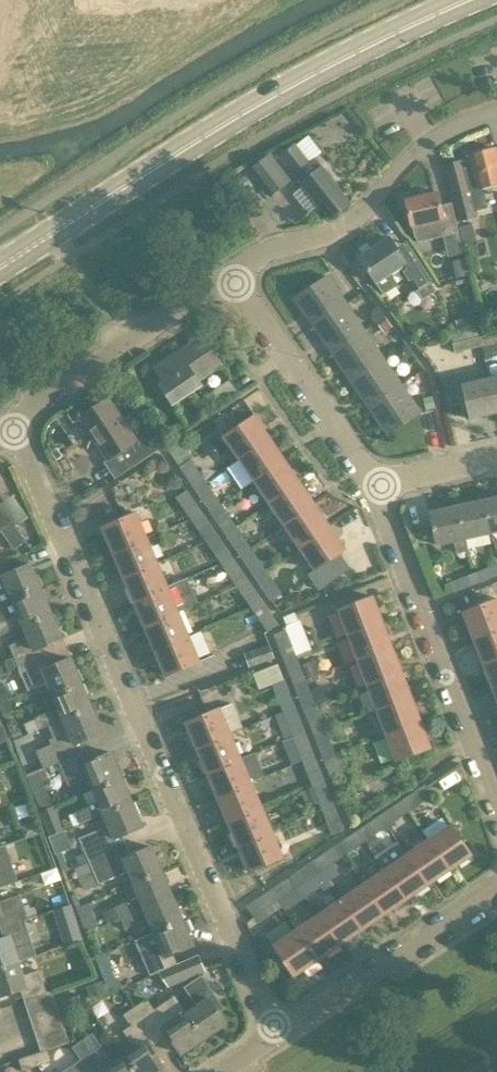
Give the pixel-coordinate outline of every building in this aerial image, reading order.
[(294,143),(286,150),(278,156),(293,175),(310,162),(294,143)] [(458,222),(477,217),(470,191),(496,184),(496,158),(495,149),(469,156),(470,160),(445,167),(452,192),(450,193),(458,222)] [(270,152),(254,165),(248,170),(269,197),(291,179),(270,152)] [(292,193),(307,213),(318,205),(330,221),(350,205),(349,202),(321,167),(301,183),(303,185),(292,193)] [(412,227),(444,219),(437,192),(405,200),(412,227)] [(457,227),(460,238),(473,234),(470,224),(457,227)] [(358,256),(375,282),(382,292),(386,292),(397,285),(397,281),(391,271),(400,266),(415,290),(430,280),(412,252),(402,258),(387,236),(358,256)] [(465,258),(452,260),(456,276),(468,273),(465,258)] [(313,325),(345,303),(326,275),(295,297),(313,325)] [(332,352),(364,330),(345,303),(313,325),(332,352)] [(374,323),(383,315),(376,306),(371,310),(370,317),(374,323)] [(457,331),(481,326),(479,315),(455,320),(457,331)] [(385,317),(373,325),(378,331),(387,333),(392,328),(385,317)] [(454,353),(481,347),(479,336),(478,337),(476,328),(487,325),(481,326),(457,331),(457,332),(453,333),(451,333),(452,342),(454,353)] [(332,352),(350,379),(382,357),(364,330),(332,352)] [(481,347),(496,343),(496,332),(479,336),(481,347)] [(221,364),(202,335),(154,367),(163,381),(158,384),(172,404),(201,385),(198,380),(221,364)] [(405,344),(394,351),(398,356),(406,358),(411,354),(405,344)] [(368,406),(400,384),(382,357),(350,379),(368,406)] [(495,412),(496,411),(496,375),(487,377),(495,412)] [(445,399),(458,399),(457,377),(444,377),(445,399)] [(469,418),(495,412),(487,377),(461,383),(469,418)] [(216,412),(240,394),(230,379),(205,395),(216,412)] [(419,412),(411,401),(400,384),(368,406),(387,434),(419,412)] [(106,459),(114,454),(125,471),(164,445),(152,427),(135,439),(108,398),(78,417),(106,459)] [(432,400),(424,402),(425,409),(434,407),(432,400)] [(223,436),(238,459),(269,438),(254,415),(223,436)] [(219,416),(213,421),(221,433),(228,427),(219,416)] [(269,438),(238,459),(254,481),(284,460),(269,438)] [(190,455),(179,439),(167,448),(178,464),(190,455)] [(180,469),(194,489),(205,481),(190,459),(178,467),(180,469)] [(284,460),(254,481),(269,503),(299,482),(284,460)] [(205,481),(194,489),(209,511),(220,503),(205,481)] [(284,525),(315,504),(299,482),(269,503),(284,525)] [(176,496),(191,518),(203,513),(186,489),(176,496)] [(490,533),(496,531),(496,496),(483,499),(490,533)] [(483,499),(457,505),(464,539),(490,533),(483,499)] [(1,531),(13,549),(26,541),(0,503),(0,532),(1,531)] [(220,503),(209,511),(224,533),(235,526),(220,503)] [(299,547),(330,526),(315,504),(284,525),(299,547)] [(467,551),(464,539),(457,505),(429,511),(437,545),(456,540),(458,553),(467,551)] [(112,552),(147,537),(136,512),(101,527),(112,552)] [(191,518),(207,541),(218,536),(203,513),(191,518)] [(235,526),(224,533),(239,556),(250,548),(235,526)] [(350,569),(339,553),(345,549),(330,526),(299,547),(314,569),(307,574),(318,591),(350,569)] [(207,541),(222,563),(233,558),(218,536),(207,541)] [(112,552),(123,577),(157,562),(147,537),(112,552)] [(250,548),(239,556),(254,578),(265,570),(250,548)] [(41,588),(30,563),(29,563),(25,552),(0,564),(0,605),(41,588)] [(235,582),(237,586),(249,581),(233,558),(222,563),(235,582)] [(157,562),(123,577),(133,601),(167,587),(167,586),(157,562)] [(472,573),(474,583),(496,575),(496,563),(472,573)] [(265,570),(254,578),(270,602),(281,594),(265,570)] [(474,583),(472,573),(450,582),(454,591),(474,583)] [(167,587),(133,601),(144,626),(178,611),(198,603),(187,578),(167,586),(167,587)] [(237,586),(245,597),(256,592),(249,581),(237,586)] [(219,593),(237,586),(235,582),(218,589),(219,593)] [(23,625),(51,613),(41,588),(0,605),(0,634),(23,625)] [(347,635),(382,621),(372,596),(337,609),(347,635)] [(472,637),(496,628),(496,598),(462,612),(472,637)] [(264,604),(251,609),(267,633),(278,624),(264,604)] [(144,626),(154,651),(188,636),(178,611),(144,626)] [(272,634),(282,660),(295,655),(295,654),(310,648),(299,619),(297,620),(294,612),(283,617),(286,625),(284,629),(272,634)] [(17,667),(18,668),(45,657),(41,647),(62,639),(51,613),(23,625),(27,636),(8,645),(13,656),(5,660),(4,664),(7,671),(17,667)] [(347,635),(357,660),(392,646),(382,621),(347,635)] [(472,637),(481,662),(496,656),(496,628),(472,637)] [(188,636),(154,651),(165,676),(199,661),(188,636)] [(268,644),(243,652),(248,667),(274,658),(268,644)] [(392,646),(357,660),(366,685),(401,671),(392,646)] [(295,655),(282,660),(292,685),(305,680),(295,655)] [(496,685),(496,656),(481,662),(491,687),(496,685)] [(45,657),(18,668),(27,691),(47,682),(52,694),(81,682),(70,657),(49,666),(45,657)] [(303,663),(308,677),(319,672),(314,659),(303,663)] [(271,684),(281,711),(294,705),(278,664),(253,673),(259,688),(271,684)] [(401,671),(366,685),(376,710),(411,696),(401,671)] [(302,709),(315,704),(309,690),(305,680),(292,685),(302,709)] [(49,725),(63,719),(92,707),(81,682),(52,694),(58,707),(34,718),(39,729),(49,725)] [(325,683),(309,690),(315,704),(315,705),(332,699),(325,683)] [(385,735),(420,721),(411,696),(376,710),(385,735)] [(325,729),(315,705),(315,704),(302,709),(312,734),(325,729)] [(294,705),(281,711),(291,736),(304,730),(294,705)] [(44,768),(58,762),(85,751),(81,741),(102,732),(92,707),(63,719),(49,725),(54,737),(49,739),(50,743),(35,750),(43,769),(44,768)] [(185,722),(196,747),(230,733),(219,707),(185,722)] [(430,747),(420,721),(385,735),(395,761),(430,747)] [(19,726),(10,729),(13,738),(22,735),(19,726)] [(325,729),(312,734),(322,759),(335,754),(325,729)] [(304,730),(291,736),(301,761),(314,755),(304,730)] [(230,733),(196,747),(206,772),(240,757),(230,733)] [(85,751),(58,762),(68,784),(87,777),(92,788),(121,776),(125,775),(119,762),(116,763),(110,751),(89,760),(85,751)] [(335,754),(322,759),(332,785),(345,781),(335,754)] [(314,755),(301,761),(311,785),(324,780),(314,755)] [(217,797),(251,782),(240,757),(206,772),(217,797)] [(48,778),(44,768),(43,769),(38,771),(42,781),(48,778)] [(132,801),(121,776),(92,788),(98,801),(74,812),(79,823),(103,813),(132,801)] [(311,785),(321,810),(334,805),(324,780),(311,785)] [(227,821),(261,807),(251,782),(217,797),(227,821)] [(424,785),(402,801),(408,811),(431,795),(424,785)] [(78,838),(85,853),(88,861),(125,845),(121,836),(142,827),(132,801),(103,813),(108,825),(78,838)] [(402,801),(380,816),(386,826),(408,811),(402,801)] [(321,810),(304,817),(308,828),(326,821),(331,835),(344,830),(334,805),(321,810)] [(227,821),(237,846),(272,831),(261,807),(227,821)] [(380,816),(357,831),(364,841),(386,826),(380,816)] [(22,826),(26,838),(41,832),(37,821),(22,826)] [(427,839),(448,870),(471,854),(450,823),(427,839)] [(46,828),(49,836),(58,832),(55,824),(46,828)] [(272,831),(237,846),(248,871),(283,857),(272,831)] [(364,841),(357,831),(335,846),(342,856),(364,841)] [(405,854),(426,885),(448,870),(427,839),(405,854)] [(375,856),(383,869),(404,900),(426,885),(405,854),(397,841),(375,856)] [(125,845),(88,861),(98,883),(127,871),(132,882),(161,870),(150,845),(129,854),(125,845)] [(15,882),(3,846),(0,847),(0,887),(15,882)] [(335,846),(313,861),(320,871),(342,856),(335,846)] [(79,865),(88,861),(85,853),(76,857),(79,865)] [(313,861),(291,876),(298,886),(320,871),(313,861)] [(361,884),(382,915),(404,900),(383,869),(361,884)] [(115,906),(120,917),(172,895),(161,870),(132,882),(138,896),(115,906)] [(291,876),(269,891),(276,901),(298,886),(291,876)] [(339,899),(360,930),(382,915),(361,884),(339,899)] [(276,901),(269,891),(247,906),(254,916),(276,901)] [(23,919),(36,914),(33,906),(24,909),(20,894),(0,901),(0,927),(23,919)] [(154,932),(182,920),(172,895),(120,917),(125,928),(148,919),(154,932)] [(317,914),(338,945),(360,930),(339,899),(317,914)] [(108,923),(120,917),(115,906),(103,912),(108,923)] [(295,929),(316,960),(338,945),(317,914),(295,929)] [(18,961),(35,955),(23,919),(0,927),(0,929),(3,937),(0,938),(0,967),(18,961)] [(154,932),(134,940),(150,975),(160,971),(177,964),(177,963),(173,954),(193,945),(188,933),(192,931),(187,919),(183,921),(182,920),(154,932)] [(71,943),(82,939),(82,938),(76,920),(64,925),(71,943)] [(293,976),(316,960),(295,929),(272,945),(293,976)] [(108,993),(119,988),(106,953),(94,958),(108,993)] [(177,964),(160,971),(169,986),(173,979),(202,966),(197,955),(177,963),(177,964)] [(18,961),(0,967),(0,996),(20,990),(24,1002),(46,995),(46,994),(38,970),(22,975),(18,961)] [(186,1013),(203,1039),(226,1023),(218,1011),(223,1007),(202,976),(185,988),(197,1005),(186,1013)] [(85,985),(88,998),(106,993),(102,980),(85,985)] [(46,995),(24,1002),(27,1011),(55,1002),(52,992),(46,994),(46,995)] [(186,1013),(175,995),(163,1003),(153,1009),(146,998),(134,1007),(159,1041),(168,1035),(180,1054),(203,1039),(186,1013)] [(55,1002),(27,1011),(31,1023),(59,1014),(55,1002)] [(134,1071),(155,1071),(163,1066),(150,1046),(159,1041),(134,1007),(122,1015),(129,1026),(122,1031),(133,1048),(123,1055),(134,1071)] [(59,1014),(31,1023),(34,1033),(62,1024),(59,1014)] [(38,1043),(65,1034),(62,1024),(34,1033),(38,1043)] [(123,1055),(112,1062),(91,1033),(71,1047),(80,1059),(88,1071),(134,1071),(123,1055)] [(38,1043),(40,1051),(41,1051),(47,1049),(68,1042),(65,1034),(38,1043)] [(41,1051),(40,1051),(18,1058),(22,1071),(51,1061),(47,1049),(41,1051)] [(80,1059),(61,1071),(88,1071),(80,1059)]
